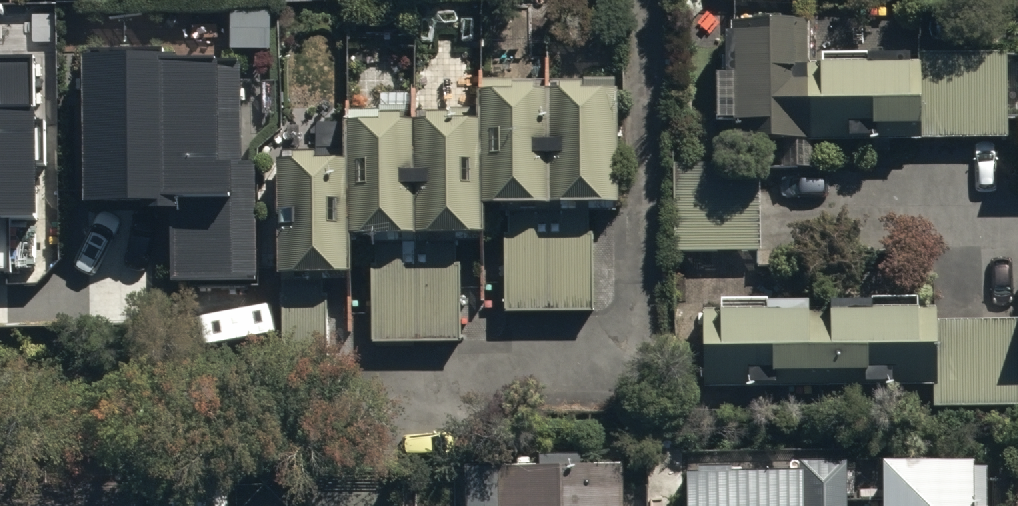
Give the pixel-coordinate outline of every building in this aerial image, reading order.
[(50,38),(50,4),(26,4),(26,38),(50,38)] [(265,6),(226,5),(226,49),(264,49),(265,6)] [(760,134),(760,166),(812,165),(811,141),(1007,136),(1004,46),(822,51),(822,58),(810,58),(808,6),(725,8),(726,66),(715,66),(716,115),(741,115),(742,135),(760,134)] [(79,50),(80,201),(158,201),(158,277),(254,277),(253,157),(234,158),(234,60),(157,61),(157,50),(79,50)] [(0,54),(0,217),(36,216),(34,54),(0,54)] [(613,78),(480,81),(480,109),(367,111),(347,112),(348,152),(336,152),(335,144),(274,146),(278,267),(352,265),(351,229),(370,229),(372,339),(459,338),(457,226),(485,226),(485,197),(503,197),(504,309),(588,308),(586,194),(617,194),(613,78)] [(707,385),(744,384),(744,381),(928,380),(928,402),(1017,401),(1017,302),(1017,318),(934,318),(934,306),(914,306),(914,294),(722,295),(722,306),(707,306),(707,385)] [(876,449),(876,472),(868,472),(867,492),(876,492),(875,505),(982,505),(983,461),(966,461),(966,452),(876,449)] [(624,457),(499,457),(499,480),(465,480),(465,505),(624,505),(624,457)] [(687,463),(687,505),(843,505),(843,463),(687,463)]
